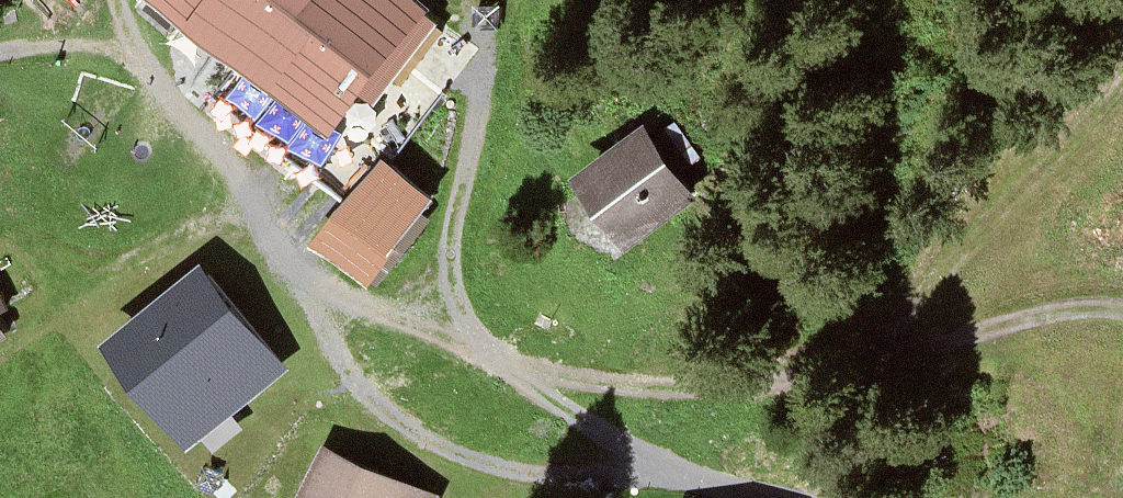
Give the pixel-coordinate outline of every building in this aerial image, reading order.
[(232,38),(200,79),(357,201),(384,167),(474,50),(410,0),(183,0),(232,38)] [(644,137),(590,178),(635,236),(689,195),(669,169),(681,160),(661,134),(649,143),(644,137)] [(428,201),(384,167),(357,201),(323,245),(367,279),(428,201)] [(206,277),(124,344),(194,429),(276,362),(206,277)] [(311,497),(430,497),(330,453),(311,497)]
